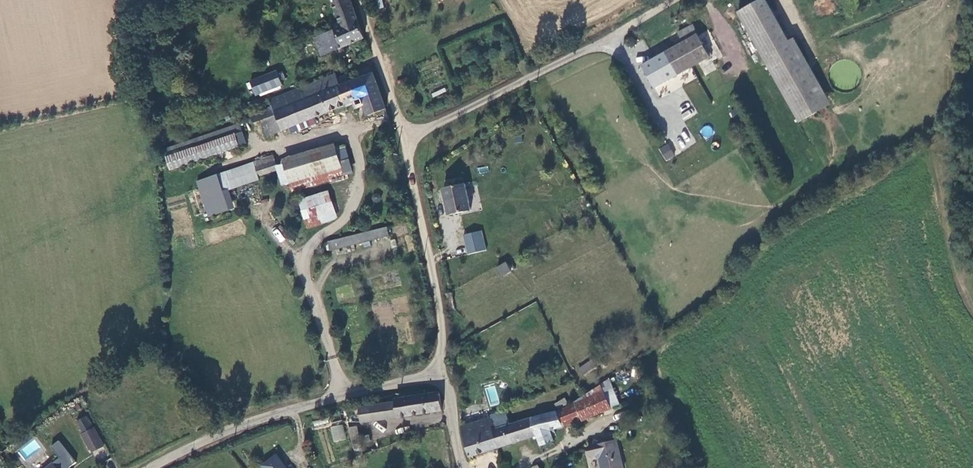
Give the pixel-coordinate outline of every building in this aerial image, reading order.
[(351,0),(331,0),(338,20),(329,23),(331,27),(357,17),(351,0)] [(740,16),(800,126),(826,111),(765,2),(740,16)] [(364,37),(357,17),(331,27),(312,35),(319,54),(364,37)] [(710,59),(697,37),(691,26),(677,33),(684,44),(643,66),(656,89),(710,59)] [(374,72),(371,64),(360,69),(362,77),(374,72)] [(279,83),(275,68),(250,77),(255,91),(279,83)] [(369,115),(386,108),(374,72),(362,77),(351,81),(340,85),(309,96),(275,109),(272,101),(264,109),(251,114),(252,118),(249,119),(251,123),(262,120),(267,135),(362,98),(369,115)] [(309,96),(340,85),(337,77),(335,73),(305,84),(309,96)] [(340,85),(351,81),(349,73),(337,77),(340,85)] [(270,97),(272,101),(275,109),(309,96),(305,84),(282,93),(270,97)] [(683,119),(694,116),(693,109),(681,112),(683,119)] [(247,141),(241,122),(165,147),(172,167),(247,141)] [(705,140),(715,132),(708,124),(699,131),(705,140)] [(667,143),(658,149),(666,161),(675,155),(667,143)] [(290,185),(327,173),(323,158),(321,153),(284,164),(290,185)] [(276,169),(273,155),(251,160),(219,171),(224,187),(257,177),(256,174),(276,169)] [(327,173),(337,171),(332,156),(323,158),(327,173)] [(330,185),(327,173),(290,185),(294,196),(330,185)] [(219,174),(205,178),(213,204),(227,199),(219,174)] [(469,209),(464,184),(444,188),(449,213),(469,209)] [(336,223),(329,197),(300,205),(308,231),(336,223)] [(279,228),(273,231),(278,243),(285,240),(279,228)] [(387,236),(385,228),(327,243),(329,251),(387,236)] [(462,235),(467,254),(486,249),(482,230),(462,235)] [(507,262),(498,267),(503,277),(513,272),(507,262)] [(602,365),(598,358),(581,369),(585,376),(602,365)] [(575,406),(583,421),(584,424),(613,411),(605,393),(575,406)] [(373,401),(359,404),(362,425),(441,413),(439,395),(396,402),(396,398),(373,401)] [(536,438),(541,450),(553,445),(550,435),(565,430),(583,421),(575,406),(558,415),(543,417),(530,421),(530,422),(536,438)] [(81,432),(93,425),(87,414),(75,421),(81,432)] [(460,431),(469,461),(499,451),(494,433),(510,428),(509,425),(507,419),(505,414),(489,418),(490,421),(460,431)] [(494,433),(499,451),(536,438),(530,422),(510,428),(494,433)] [(330,426),(332,441),(345,440),(343,424),(330,426)] [(357,428),(349,430),(352,445),(360,443),(357,428)] [(104,448),(95,432),(86,437),(96,453),(104,448)] [(588,452),(591,462),(594,461),(599,467),(623,467),(617,446),(604,448),(598,446),(595,450),(588,452)] [(276,458),(262,467),(283,467),(276,458)]
